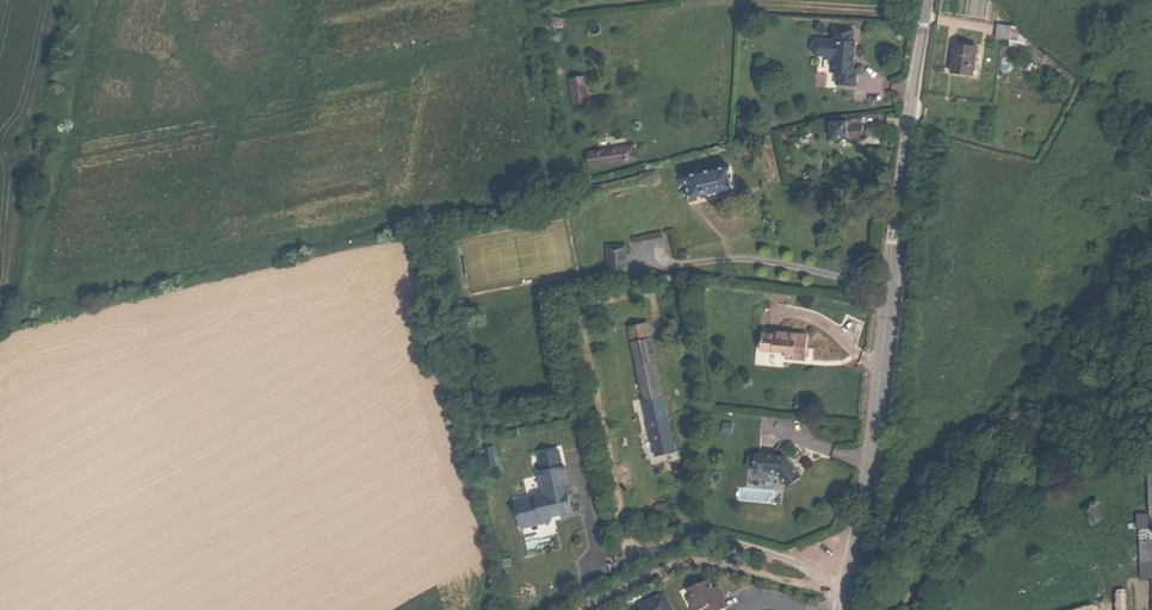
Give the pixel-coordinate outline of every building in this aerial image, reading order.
[(1008,37),(1010,25),(997,23),(995,35),(1002,36),(1008,37)] [(858,29),(844,28),(843,41),(837,40),(826,39),(822,44),(821,50),(825,55),(837,56),(841,62),(840,72),(847,73),(846,85),(858,86),(860,72),(857,72),(860,42),(857,42),(858,29)] [(955,44),(950,69),(957,70),(956,74),(972,77),(976,47),(955,44)] [(583,76),(568,79),(573,105),(588,102),(583,76)] [(831,122),(831,133),(832,139),(863,138),(862,133),(862,125),(849,125),(849,121),(831,122)] [(635,142),(588,153),(590,165),(637,155),(635,142)] [(729,165),(686,174),(687,176),(684,177),(681,180),(681,185),(686,186),(689,186),(692,199),(721,192),(721,194),(731,192),(731,190),(735,189),(729,165)] [(625,179),(626,186),(659,178),(657,169),(657,168),(642,172),(643,174),(625,178),(625,179)] [(625,179),(580,190),(582,196),(626,186),(625,179)] [(609,246),(610,272),(627,272),(626,245),(609,246)] [(627,326),(630,341),(649,337),(646,322),(627,326)] [(796,352),(795,358),(808,359),(811,334),(792,332),(791,335),(766,332),(765,349),(789,351),(796,352)] [(649,337),(630,341),(653,454),(672,450),(649,337)] [(779,471),(789,485),(802,476),(788,456),(757,453),(757,454),(750,454),(749,467),(756,467),(756,469),(760,469),(759,475),(771,476),(772,471),(779,471)] [(541,523),(541,524),(550,522),(549,517),(561,514),(567,513),(564,501),(569,500),(567,490),(570,489),(564,466),(539,472),(544,494),(535,496),(527,498),(528,502),(516,505),(518,513),(516,513),(517,516),(519,516),(521,527),(523,527),(541,523)] [(514,505),(516,505),(528,502),(527,498),(535,496),(534,492),(512,497),(514,505)] [(1101,505),(1097,501),(1082,510),(1092,526),(1102,520),(1095,509),(1101,505)] [(567,513),(561,514),(562,520),(579,516),(577,509),(572,511),(572,512),(567,513)] [(1151,544),(1141,545),(1141,581),(1151,581),(1151,564),(1151,544)] [(686,592),(690,599),(693,604),(690,605),(692,609),(722,609),(723,609),(719,601),(721,600),(717,592),(713,593),(711,590),(707,581),(686,592)] [(640,605),(642,609),(668,609),(660,595),(640,605)]
